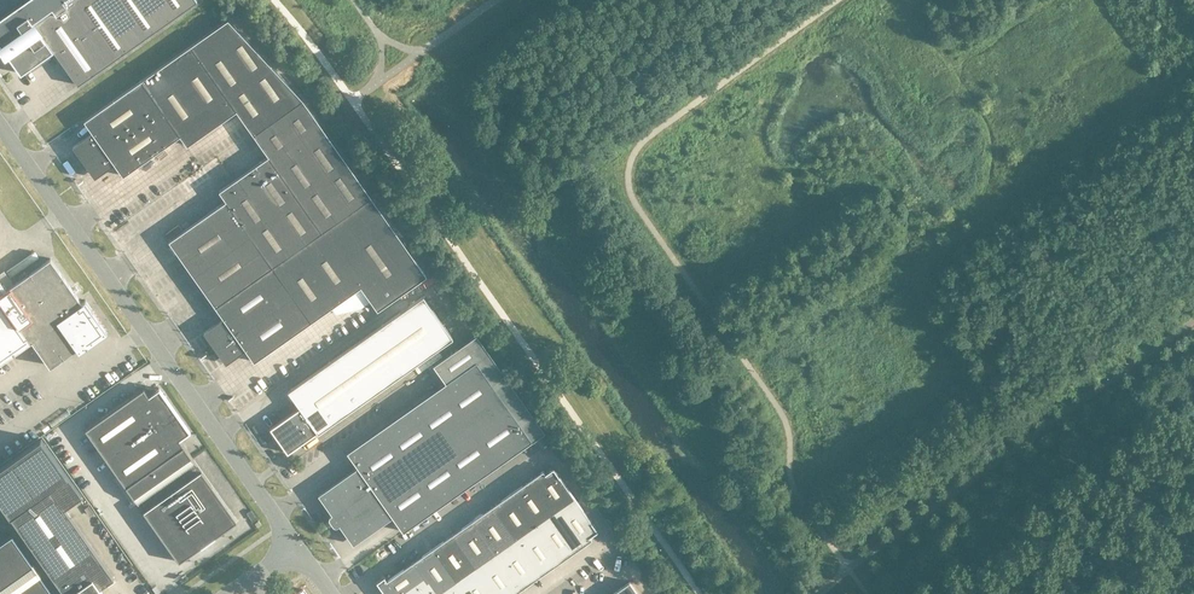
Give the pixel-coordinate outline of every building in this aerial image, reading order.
[(0,20),(0,42),(2,45),(4,43),(11,53),(8,54),(22,73),(54,51),(78,85),(122,54),(160,28),(198,1),(197,0),(25,0),(16,7),(16,8),(10,12),(11,12),(1,19),(0,20)] [(303,99),(229,15),(83,118),(91,130),(71,143),(94,175),(113,161),(122,173),(179,133),(186,143),(235,108),(268,155),(219,190),(226,200),(169,240),(215,306),(224,317),(204,331),(226,363),(246,349),(254,361),(361,286),(378,310),(427,275),(303,99)] [(33,339),(51,365),(77,347),(80,351),(108,331),(86,299),(82,302),(51,258),(7,289),(0,278),(0,362),(33,339)] [(453,337),(423,295),(288,390),(300,407),(270,428),(288,452),(317,431),(318,432),(453,337)] [(358,466),(319,494),(332,513),(331,514),(330,515),(330,516),(329,516),(329,517),(329,518),(329,519),(330,519),(333,524),(333,525),(334,525),(335,525),(336,526),(336,525),(337,525),(338,525),(340,524),(353,543),(393,516),(403,531),(532,440),(544,432),(475,334),(433,364),(445,382),(347,451),(358,466)] [(85,428),(138,503),(196,462),(179,438),(190,431),(159,387),(149,395),(144,387),(85,428)] [(0,468),(0,502),(10,516),(65,593),(70,593),(71,593),(72,593),(102,593),(99,589),(114,578),(65,509),(83,496),(42,438),(0,468)] [(237,520),(196,462),(138,503),(179,561),(237,520)] [(524,483),(387,579),(384,575),(376,581),(386,593),(513,593),(592,538),(590,535),(598,530),(553,466),(545,472),(543,469),(524,483)] [(13,536),(0,545),(0,593),(53,593),(13,536)] [(615,591),(610,593),(639,593),(629,581),(615,591)]
